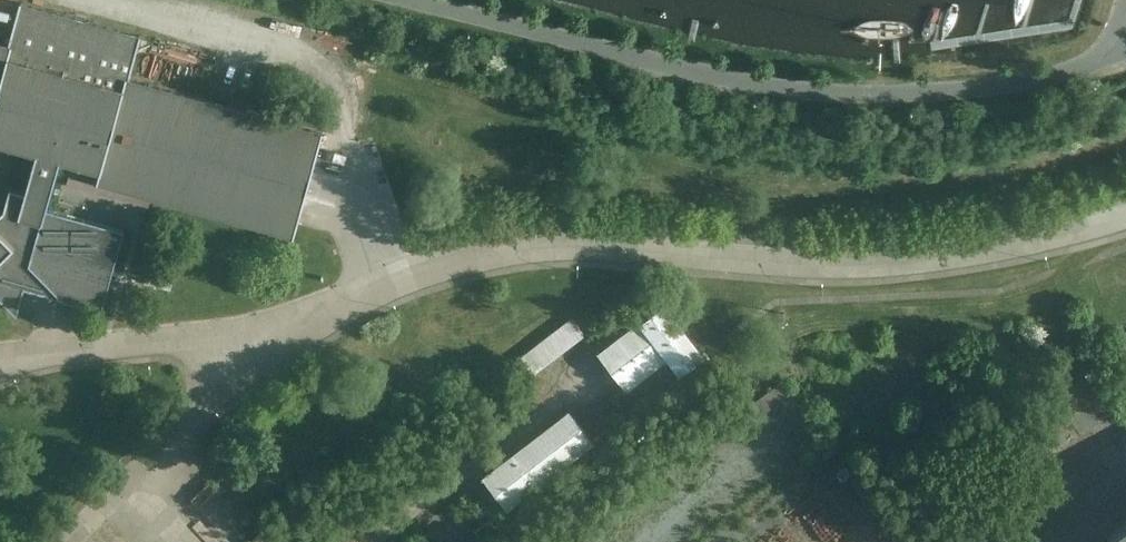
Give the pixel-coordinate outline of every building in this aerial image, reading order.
[(0,50),(0,153),(39,163),(27,202),(12,198),(0,235),(0,289),(99,321),(122,237),(50,217),(64,174),(100,183),(97,196),(297,247),(327,141),(130,89),(142,42),(26,11),(13,53),(0,50)] [(676,292),(607,345),(640,385),(680,352),(691,367),(720,345),(676,292)] [(578,320),(528,356),(543,374),(588,338),(578,320)] [(575,405),(487,471),(516,504),(602,438),(575,405)] [(1096,541),(1125,541),(1125,519),(1096,541)]
